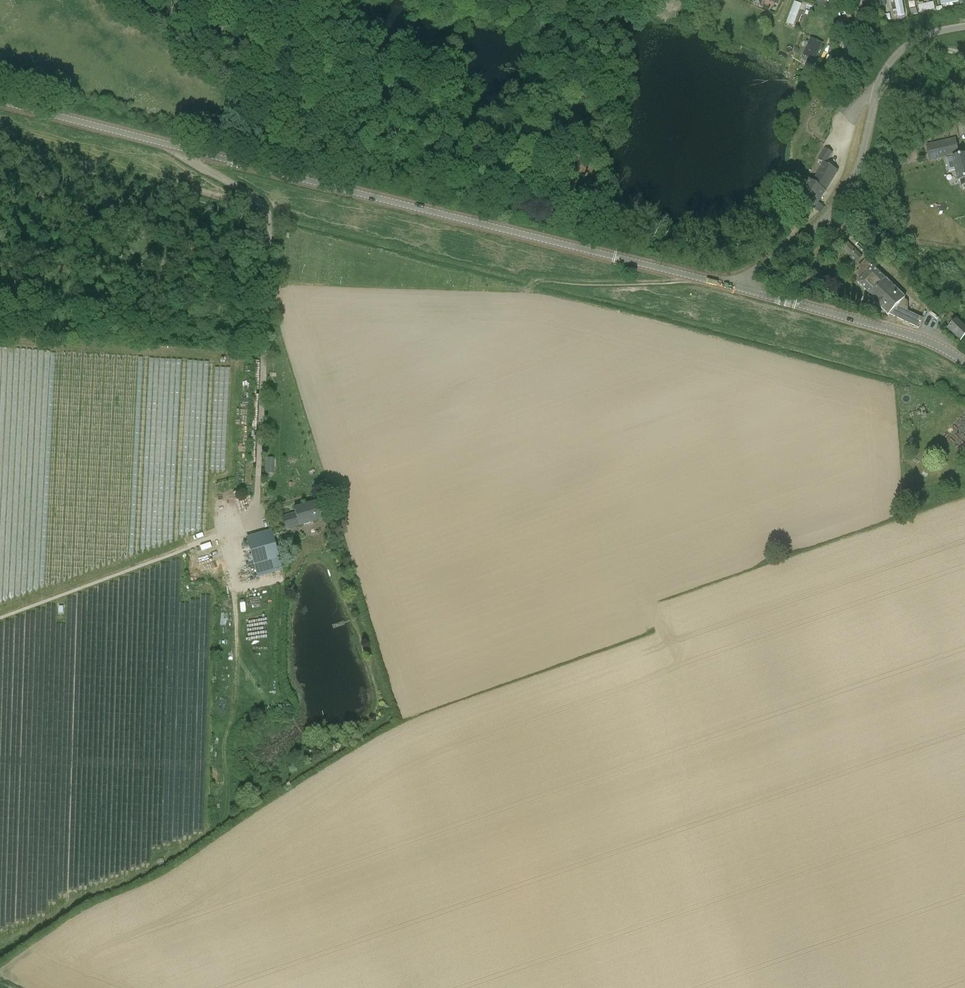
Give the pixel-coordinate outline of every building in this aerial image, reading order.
[(905,15),(903,0),(895,0),(898,16),(905,15)] [(788,23),(796,25),(801,3),(793,1),(788,23)] [(919,4),(920,11),(935,8),(934,1),(919,4)] [(810,39),(803,55),(815,60),(822,44),(810,39)] [(955,140),(927,146),(930,160),(958,154),(955,140)] [(826,191),(838,172),(826,164),(833,153),(825,149),(818,160),(823,163),(821,165),(822,166),(813,182),(809,179),(796,197),(813,209),(826,191)] [(962,186),(964,186),(964,155),(946,160),(949,171),(956,170),(958,182),(961,181),(962,186)] [(857,261),(862,257),(846,242),(842,247),(857,261)] [(861,270),(857,274),(862,278),(858,283),(871,295),(869,297),(888,315),(889,314),(918,328),(923,319),(909,313),(908,303),(904,299),(905,298),(886,279),(886,280),(873,267),(866,261),(859,268),(861,270)] [(960,341),(964,336),(964,328),(956,319),(948,328),(960,341)] [(958,443),(963,448),(964,445),(964,435),(954,426),(946,436),(957,445),(958,443)] [(274,458),(265,458),(265,474),(274,474),(274,458)] [(299,526),(325,519),(320,501),(294,509),(295,513),(282,517),(286,529),(299,526)] [(258,577),(282,570),(271,531),(246,538),(258,577)]
